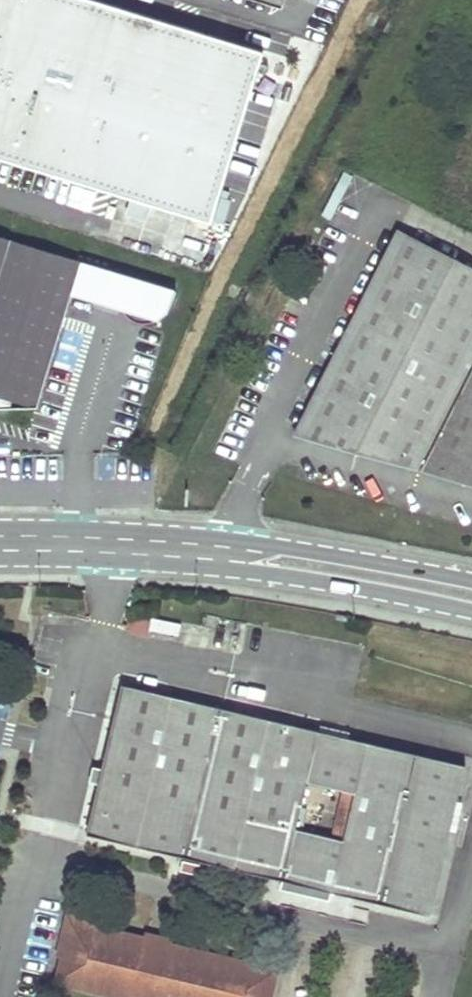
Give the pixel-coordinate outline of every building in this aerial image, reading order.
[(133,197),(153,203),(211,220),(233,150),(247,154),(253,134),(239,130),(262,53),(89,0),(0,0),(0,157),(133,197)] [(345,173),(322,217),(329,220),(352,176),(345,173)] [(153,203),(133,197),(127,216),(148,222),(153,203)] [(398,232),(296,434),(471,483),(471,269),(398,232)] [(8,241),(0,239),(0,267),(8,241)] [(8,241),(0,267),(0,408),(14,408),(15,402),(36,408),(71,294),(132,313),(131,317),(146,322),(148,318),(157,321),(163,316),(167,311),(172,302),(175,296),(176,292),(8,241)] [(149,636),(152,617),(132,613),(128,632),(149,636)] [(348,624),(348,621),(349,619),(335,616),(334,621),(348,624)] [(206,628),(211,629),(216,630),(218,618),(207,617),(206,628)] [(123,686),(88,835),(430,915),(464,767),(123,686)] [(111,926),(79,918),(66,928),(58,958),(64,960),(58,982),(118,996),(270,996),(277,971),(170,945),(169,950),(146,945),(147,939),(110,930),(111,926)] [(171,941),(148,936),(147,939),(146,945),(169,950),(170,945),(171,941)]
